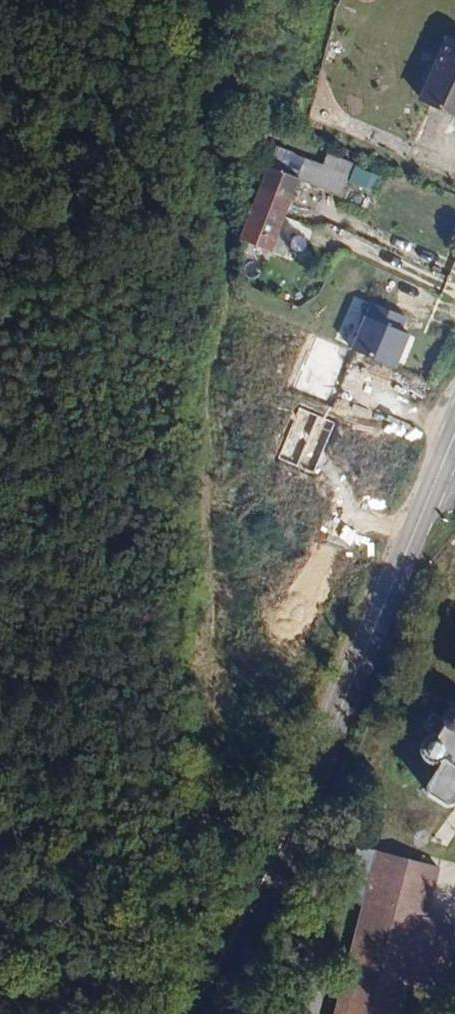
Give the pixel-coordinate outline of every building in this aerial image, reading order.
[(451,39),(420,98),(454,116),(454,41),(451,39)] [(268,253),(296,180),(304,160),(274,149),(238,240),(245,244),(251,246),(268,253)] [(304,160),(296,180),(337,195),(349,164),(325,154),(320,167),(304,160)] [(376,179),(353,169),(347,181),(371,192),(376,179)] [(352,345),(370,304),(353,296),(336,338),(352,345)] [(396,369),(410,335),(401,332),(407,318),(371,302),(351,350),(396,369)] [(335,423),(299,409),(279,458),(314,473),(335,423)] [(453,710),(447,712),(443,717),(444,723),(430,714),(420,728),(431,735),(423,739),(418,746),(418,754),(421,761),(429,765),(439,763),(423,787),(426,798),(439,807),(451,807),(454,802),(454,711),(453,710)] [(333,1013),(397,1013),(399,1013),(427,1013),(432,992),(410,956),(423,903),(364,890),(333,1013)]
